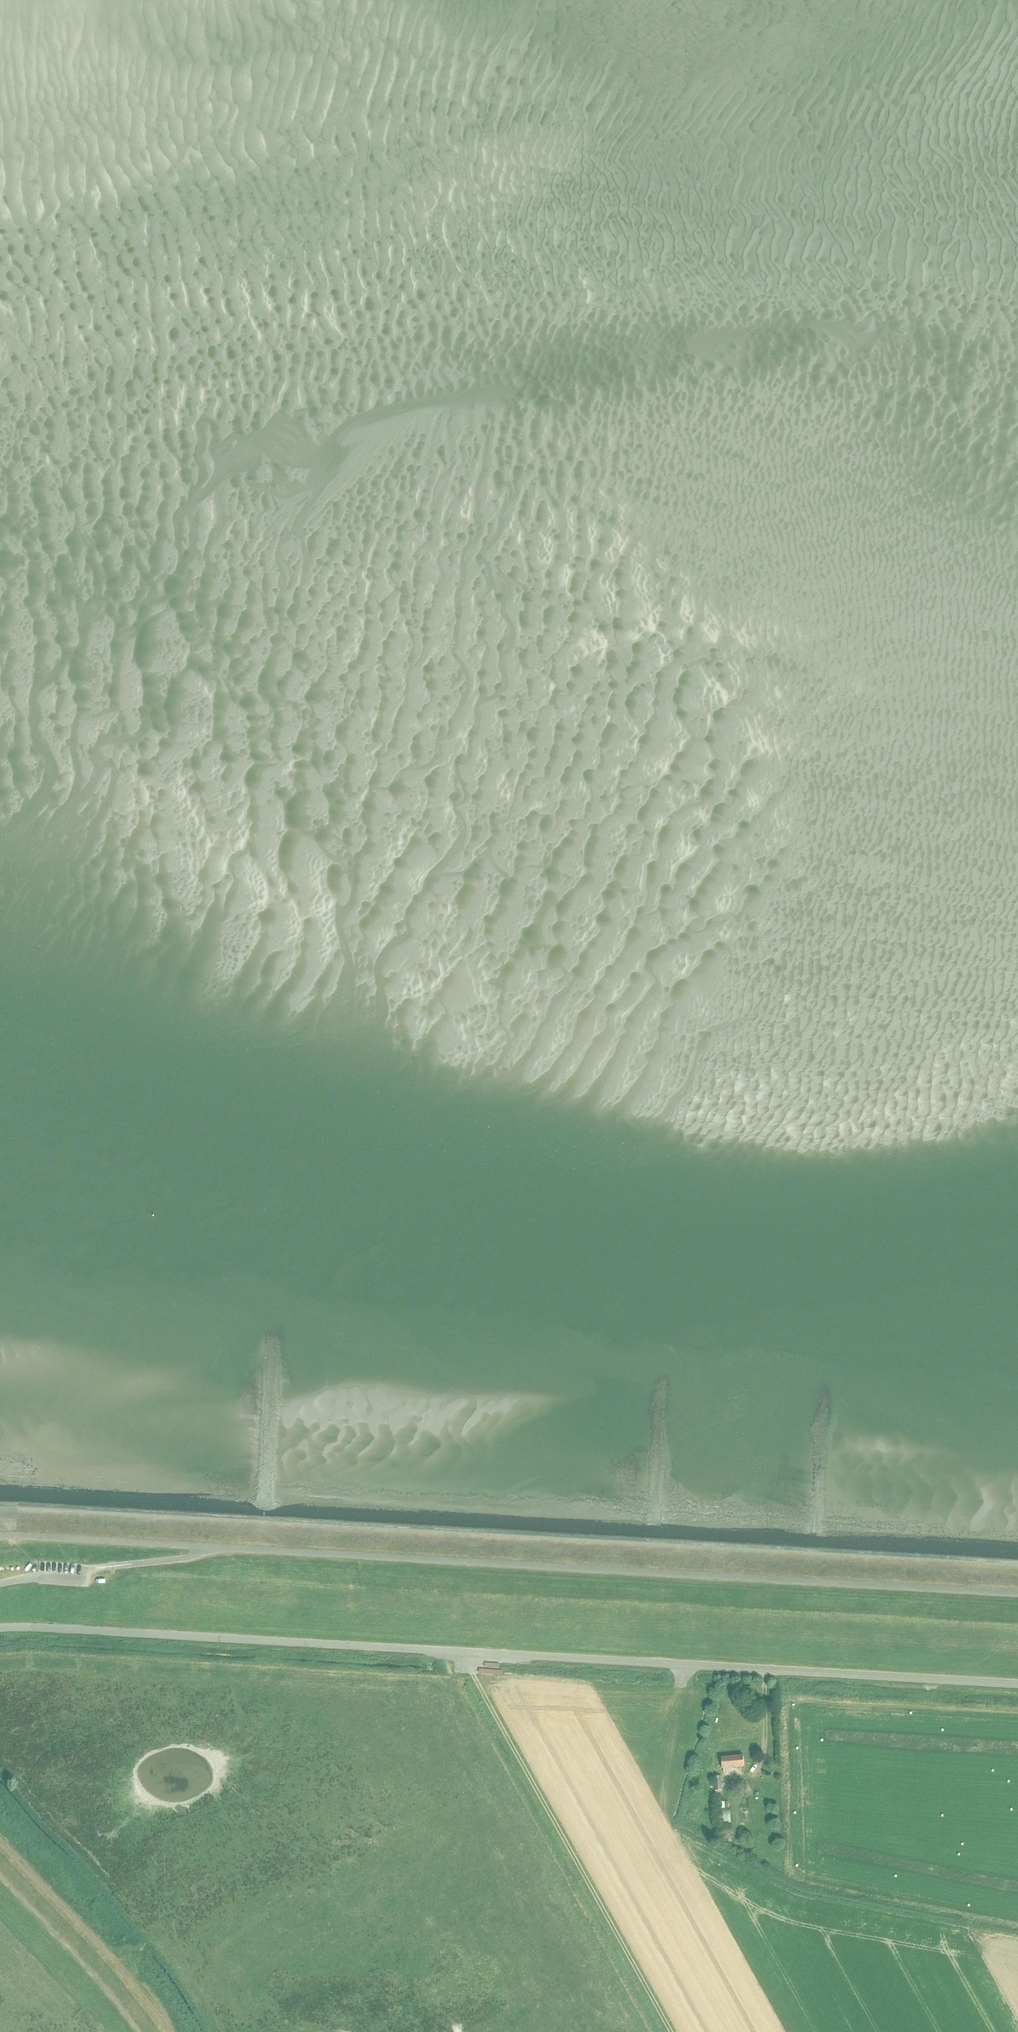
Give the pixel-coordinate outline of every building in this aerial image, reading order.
[(722,1769),(742,1767),(741,1756),(721,1758),(722,1769)] [(721,1776),(714,1776),(715,1795),(722,1794),(721,1776)] [(731,1825),(730,1807),(720,1808),(721,1825),(731,1825)]
